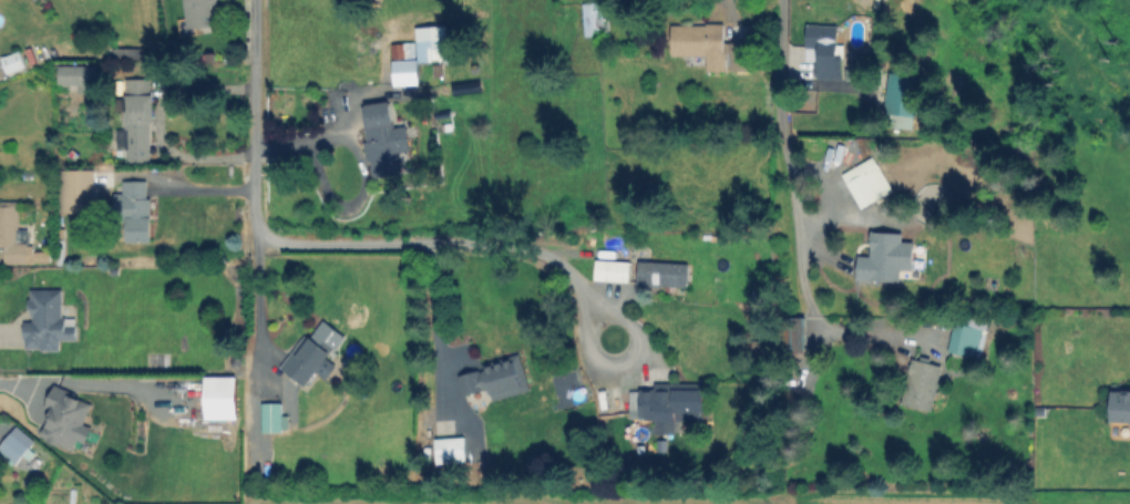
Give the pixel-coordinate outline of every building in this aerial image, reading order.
[(189,28),(185,0),(219,0),(219,4),(212,7),(214,24),(189,28)] [(608,34),(586,35),(585,7),(607,7),(608,34)] [(669,55),(704,55),(704,70),(725,70),(725,53),(747,53),(747,41),(722,41),(722,24),(669,24),(669,55)] [(845,44),(844,80),(811,80),(811,60),(807,60),(807,24),(839,24),(839,44),(845,44)] [(451,59),(420,61),(418,29),(449,28),(451,59)] [(420,85),(396,86),(393,44),(418,43),(420,85)] [(136,49),(136,59),(112,58),(112,49),(136,49)] [(25,68),(10,73),(4,58),(20,53),(25,68)] [(95,68),(95,88),(63,88),(63,66),(95,68)] [(921,73),(918,116),(887,114),(890,71),(921,73)] [(153,83),(153,148),(142,148),(142,161),(129,161),(127,143),(132,143),(132,137),(126,137),(126,83),(153,83)] [(475,93),(458,94),(458,85),(474,84),(475,93)] [(402,174),(374,178),(361,106),(389,101),(402,174)] [(96,165),(95,213),(63,213),(63,164),(96,165)] [(897,210),(869,224),(851,183),(880,169),(897,210)] [(150,183),(150,241),(130,241),(130,220),(117,220),(115,197),(124,196),(125,183),(150,183)] [(9,247),(0,247),(0,203),(21,204),(20,246),(34,246),(33,253),(49,253),(49,264),(9,263),(9,247)] [(941,215),(929,267),(905,263),(916,209),(941,215)] [(854,280),(898,281),(898,268),(911,269),(912,241),(900,240),(900,232),(868,231),(867,255),(855,255),(854,280)] [(931,274),(924,295),(873,278),(879,258),(931,274)] [(627,281),(628,261),(593,259),(593,279),(627,281)] [(635,284),(686,286),(686,262),(636,261),(635,284)] [(64,290),(66,326),(74,326),(75,344),(53,346),(53,350),(28,351),(27,320),(33,320),(32,291),(64,290)] [(982,332),(974,359),(946,350),(954,323),(982,332)] [(329,354),(304,387),(281,369),(308,337),(329,354)] [(522,356),(531,391),(495,400),(492,387),(486,388),(487,390),(465,398),(459,377),(480,369),(481,372),(486,371),(484,364),(522,356)] [(942,368),(928,413),(903,405),(915,361),(942,368)] [(209,377),(239,377),(239,416),(209,416),(209,377)] [(702,383),(703,422),(643,423),(643,415),(634,415),(634,394),(657,393),(657,384),(702,383)] [(94,429),(89,441),(79,436),(73,449),(44,434),(58,409),(50,405),(58,385),(79,394),(78,397),(94,404),(84,424),(94,429)] [(1114,390),(1129,392),(1129,424),(1111,421),(1114,390)] [(295,392),(295,415),(282,415),(282,433),(251,433),(251,403),(282,403),(282,392),(295,392)] [(32,450),(20,464),(1,448),(13,433),(32,450)] [(466,459),(439,461),(436,441),(464,438),(466,459)]
